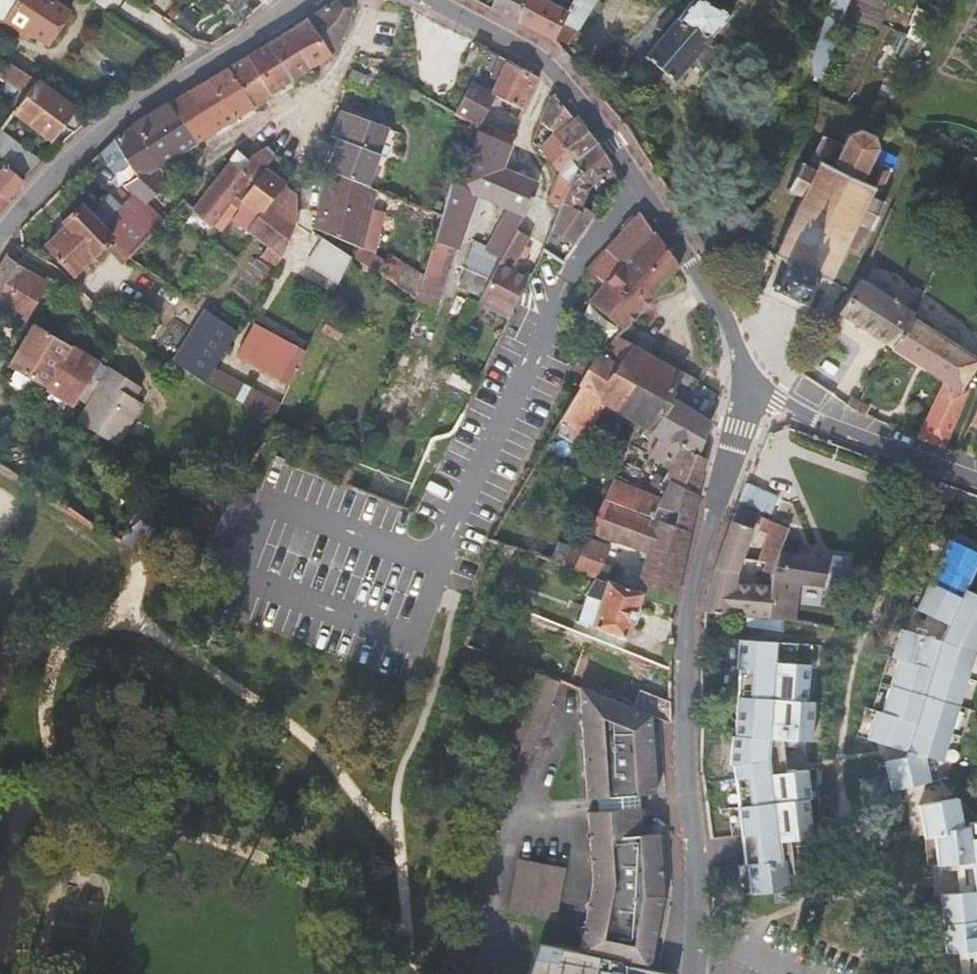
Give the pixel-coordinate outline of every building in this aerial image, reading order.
[(4,23),(20,33),(23,28),(46,44),(67,12),(66,10),(72,0),(0,0),(0,29),(4,23)] [(350,0),(332,0),(320,8),(308,15),(305,17),(319,38),(325,34),(330,42),(335,39),(337,43),(344,30),(353,5),(350,0)] [(488,8),(512,20),(514,21),(518,0),(491,0),(488,8)] [(514,21),(551,42),(553,41),(557,32),(567,11),(545,0),(518,0),(514,21)] [(594,2),(596,0),(572,0),(567,11),(557,32),(570,39),(574,35),(590,10),(594,2)] [(645,57),(671,81),(688,63),(702,75),(723,50),(709,38),(729,15),(700,0),(694,0),(678,19),(670,13),(656,29),(663,35),(645,57)] [(823,78),(847,0),(830,0),(810,63),(812,73),(823,78)] [(602,7),(594,2),(590,10),(598,14),(602,7)] [(185,13),(173,29),(192,42),(204,26),(185,13)] [(330,55),(337,43),(335,39),(330,42),(325,34),(319,38),(305,17),(296,23),(285,30),(314,66),(330,55)] [(295,79),(314,66),(285,30),(276,36),(267,42),(295,79)] [(564,48),(570,39),(557,32),(553,41),(564,48)] [(257,104),(295,79),(267,42),(254,51),(249,54),(227,68),(257,104)] [(465,63),(477,69),(479,66),(487,49),(474,43),(465,63)] [(500,57),(498,57),(494,68),(500,70),(491,91),(494,93),(510,102),(523,110),(538,77),(500,57)] [(24,96),(35,82),(8,64),(0,75),(0,78),(24,96)] [(472,80),(477,83),(483,69),(479,66),(477,69),(472,80)] [(203,140),(257,104),(227,68),(201,85),(191,91),(172,103),(203,140)] [(376,80),(354,70),(347,82),(371,95),(376,80)] [(478,132),(488,136),(493,125),(481,119),(494,93),(491,91),(483,86),(477,83),(472,80),(453,113),(469,122),(468,126),(475,130),(478,132)] [(63,124),(74,132),(88,118),(36,81),(35,82),(24,96),(13,111),(50,139),(63,124)] [(540,122),(553,132),(573,118),(557,98),(553,94),(550,96),(540,122)] [(135,125),(148,147),(166,135),(180,154),(203,140),(172,103),(155,113),(135,125)] [(385,128),(341,111),(331,135),(340,140),(329,169),(367,185),(385,128)] [(607,164),(594,145),(596,142),(577,116),(573,118),(553,132),(582,168),(568,183),(561,201),(560,204),(550,232),(573,245),(596,214),(583,206),(607,164)] [(123,187),(131,193),(132,195),(145,206),(168,182),(159,168),(160,167),(148,147),(135,125),(114,139),(101,151),(113,172),(128,163),(136,176),(123,187)] [(800,198),(772,256),(784,261),(771,289),(801,304),(815,277),(827,283),(855,224),(869,231),(883,201),(875,197),(897,157),(876,148),(873,135),(858,129),(844,134),(839,145),(822,136),(807,165),(799,162),(785,191),(800,198)] [(45,161),(40,157),(37,160),(0,132),(0,158),(27,179),(45,161)] [(474,193),(509,208),(523,214),(536,183),(527,179),(531,168),(518,163),(513,173),(500,168),(508,144),(488,136),(478,132),(460,182),(452,180),(441,217),(434,240),(455,245),(474,193)] [(566,181),(561,194),(558,199),(561,201),(568,183),(582,168),(553,132),(539,149),(560,173),(566,181)] [(166,163),(180,154),(166,135),(148,147),(160,167),(166,163)] [(213,226),(230,202),(238,209),(264,170),(274,154),(267,146),(252,156),(248,162),(243,170),(231,160),(211,185),(193,207),(192,209),(213,226)] [(236,154),(231,160),(243,170),(248,162),(236,154)] [(975,173),(976,168),(976,159),(966,154),(961,167),(975,173)] [(315,228),(356,246),(361,248),(375,188),(367,185),(329,169),(325,167),(315,228)] [(11,200),(8,197),(16,189),(22,182),(2,168),(0,170),(0,214),(11,200)] [(238,209),(231,220),(265,247),(259,257),(275,268),(281,258),(296,222),(298,200),(285,193),(287,189),(264,170),(238,209)] [(566,181),(560,173),(552,190),(561,194),(566,181)] [(561,194),(552,190),(548,200),(560,204),(561,201),(558,199),(561,194)] [(162,221),(145,206),(132,195),(119,208),(100,227),(111,237),(129,256),(162,221)] [(89,215),(79,206),(61,223),(65,227),(47,245),(73,275),(111,237),(100,227),(94,220),(89,215)] [(523,214),(509,208),(488,248),(472,244),(462,247),(456,263),(466,266),(491,275),(491,274),(494,269),(515,228),(523,215),(523,214)] [(642,242),(652,231),(639,212),(596,258),(586,269),(601,284),(624,261),(642,242)] [(485,286),(476,303),(508,318),(531,273),(515,265),(530,235),(515,228),(494,269),(491,274),(491,275),(485,286)] [(653,230),(652,231),(642,242),(624,261),(601,284),(588,303),(623,331),(679,266),(653,230)] [(351,257),(322,238),(307,263),(338,283),(351,257)] [(453,245),(434,240),(423,274),(416,296),(415,301),(435,308),(453,245)] [(351,255),(416,296),(423,274),(407,264),(406,265),(390,254),(385,261),(361,248),(356,246),(351,255)] [(45,281),(5,256),(0,264),(0,304),(23,318),(45,281)] [(491,275),(466,266),(462,279),(485,286),(491,275)] [(912,314),(859,280),(850,294),(838,312),(891,346),(910,316),(912,314)] [(910,316),(937,334),(943,318),(926,308),(919,319),(912,314),(910,316)] [(213,369),(236,332),(205,310),(173,361),(205,381),(213,369)] [(134,335),(155,348),(168,327),(148,315),(134,335)] [(345,325),(329,316),(320,332),(336,341),(345,325)] [(917,438),(943,449),(965,392),(959,389),(976,360),(937,334),(910,316),(891,346),(890,347),(944,381),(917,438)] [(90,375),(98,362),(33,324),(8,365),(72,405),(75,400),(90,375)] [(296,372),(304,355),(252,327),(236,355),(290,384),(296,372)] [(603,403),(637,421),(653,431),(666,408),(666,405),(680,376),(616,338),(613,342),(598,358),(585,369),(576,385),(578,386),(551,432),(577,446),(603,403)] [(114,367),(100,359),(98,362),(90,375),(104,384),(107,381),(114,367)] [(104,384),(90,375),(75,400),(87,408),(78,421),(114,444),(141,403),(131,397),(140,383),(114,367),(107,381),(104,384)] [(236,399),(244,386),(213,369),(205,381),(236,399)] [(653,431),(683,448),(692,452),(708,424),(681,408),(695,385),(680,376),(666,405),(666,408),(653,431)] [(270,401),(244,386),(236,399),(263,414),(270,401)] [(836,387),(830,395),(852,410),(853,410),(859,400),(836,387)] [(965,430),(976,435),(976,399),(965,430)] [(869,406),(859,400),(853,410),(863,416),(869,406)] [(279,407),(270,401),(263,414),(273,420),(279,407)] [(683,448),(675,461),(665,477),(669,481),(659,495),(637,488),(626,509),(659,523),(662,516),(689,527),(691,514),(693,506),(694,506),(703,462),(704,458),(692,452),(683,448)] [(404,501),(411,480),(358,460),(351,481),(404,501)] [(637,488),(612,478),(606,492),(604,498),(626,509),(637,488)] [(776,498),(746,485),(736,506),(756,515),(767,520),(776,498)] [(604,498),(589,530),(646,553),(637,590),(641,591),(673,602),(683,554),(689,527),(662,516),(659,523),(626,509),(604,498)] [(132,525),(146,505),(142,503),(120,539),(136,549),(146,534),(132,525)] [(132,525),(146,534),(165,546),(177,526),(146,505),(132,525)] [(739,563),(756,515),(736,506),(728,525),(710,575),(700,611),(704,611),(746,615),(769,618),(772,569),(778,554),(787,528),(774,523),(757,563),(755,590),(730,589),(739,563)] [(572,568),(607,580),(611,569),(601,564),(608,547),(586,538),(572,568)] [(948,539),(915,609),(947,624),(940,640),(899,628),(891,657),(897,659),(881,712),(874,710),(866,739),(906,751),(905,757),(883,762),(890,791),(930,781),(924,757),(943,762),(975,652),(976,648),(976,595),(965,590),(976,565),(976,553),(948,539)] [(791,621),(796,581),(842,587),(845,562),(778,554),(772,569),(769,618),(782,620),(791,621)] [(626,636),(641,591),(637,590),(607,580),(592,625),(626,636)] [(782,632),(782,620),(769,618),(746,615),(746,627),(782,632)] [(732,765),(744,866),(746,865),(750,894),(788,890),(785,860),(781,860),(779,841),(796,839),(812,838),(807,799),(810,799),(806,770),(769,774),(767,758),(769,738),(810,741),(813,702),(806,701),(809,644),(736,640),(735,669),(737,669),(733,736),(730,736),(728,765),(732,765)] [(551,704),(560,682),(558,682),(535,672),(526,693),(551,704)] [(583,777),(584,792),(634,790),(652,789),(649,717),(632,710),(622,706),(578,689),(583,777)] [(669,725),(669,702),(639,689),(632,710),(649,717),(669,725)] [(509,798),(551,704),(526,693),(485,789),(509,798)] [(584,792),(585,807),(635,805),(634,790),(584,792)] [(967,822),(968,825),(963,826),(958,797),(918,805),(924,838),(934,836),(937,865),(972,861),(975,891),(940,894),(946,952),(976,949),(976,821),(967,822)] [(617,962),(645,968),(657,897),(654,833),(637,834),(635,805),(585,807),(588,883),(576,952),(617,959),(617,962)] [(802,888),(796,839),(779,841),(781,860),(785,860),(788,890),(802,888)] [(505,912),(551,920),(561,868),(515,859),(505,912)] [(576,952),(535,943),(525,973),(672,973),(673,972),(645,968),(617,962),(617,959),(576,952)]
